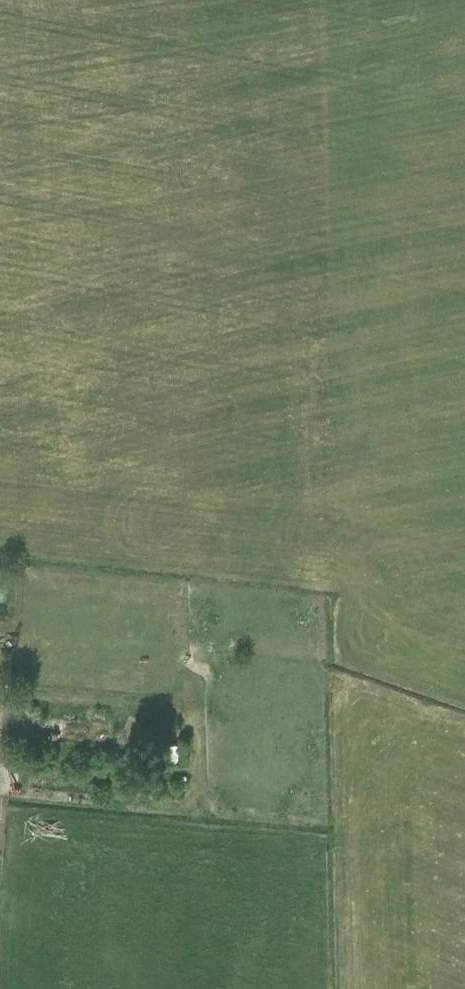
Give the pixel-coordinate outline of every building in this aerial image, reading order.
[(162,743),(160,761),(174,762),(176,744),(162,743)]
